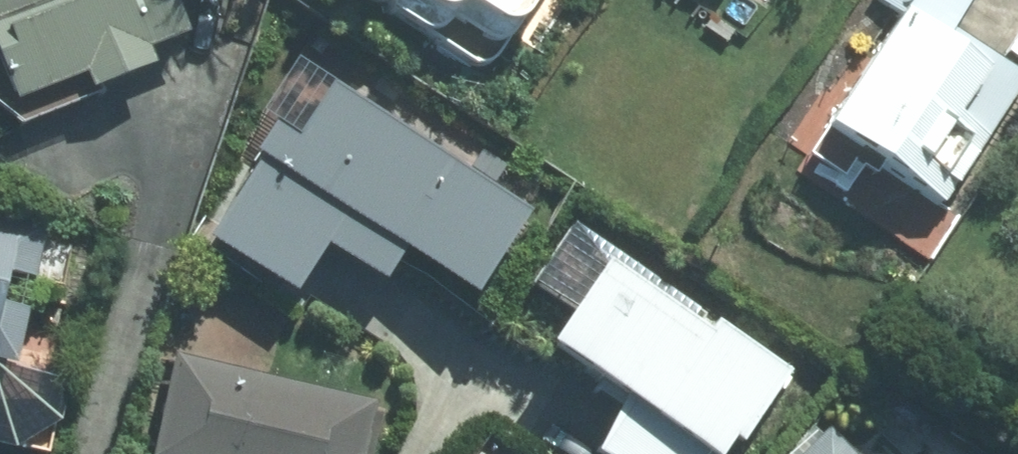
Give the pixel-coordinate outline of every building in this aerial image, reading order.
[(172,0),(0,0),(0,63),(14,100),(81,74),(88,90),(152,66),(146,50),(185,34),(172,0)] [(511,26),(528,0),(383,0),(511,26)] [(901,15),(827,127),(828,128),(804,165),(844,192),(869,154),(946,205),(1017,95),(1017,74),(951,31),(972,0),(878,0),(901,15)] [(279,116),(211,227),(303,283),(333,234),(400,274),(414,252),(491,299),(545,209),(328,78),(298,127),(279,116)] [(7,271),(37,278),(50,224),(0,212),(0,301),(7,271)] [(607,262),(550,344),(627,397),(591,450),(597,453),(728,453),(785,372),(713,322),(707,331),(607,262)] [(12,367),(26,309),(0,303),(0,365),(12,367)] [(174,353),(149,453),(363,453),(376,401),(174,353)] [(830,430),(806,453),(854,453),(830,430)]
